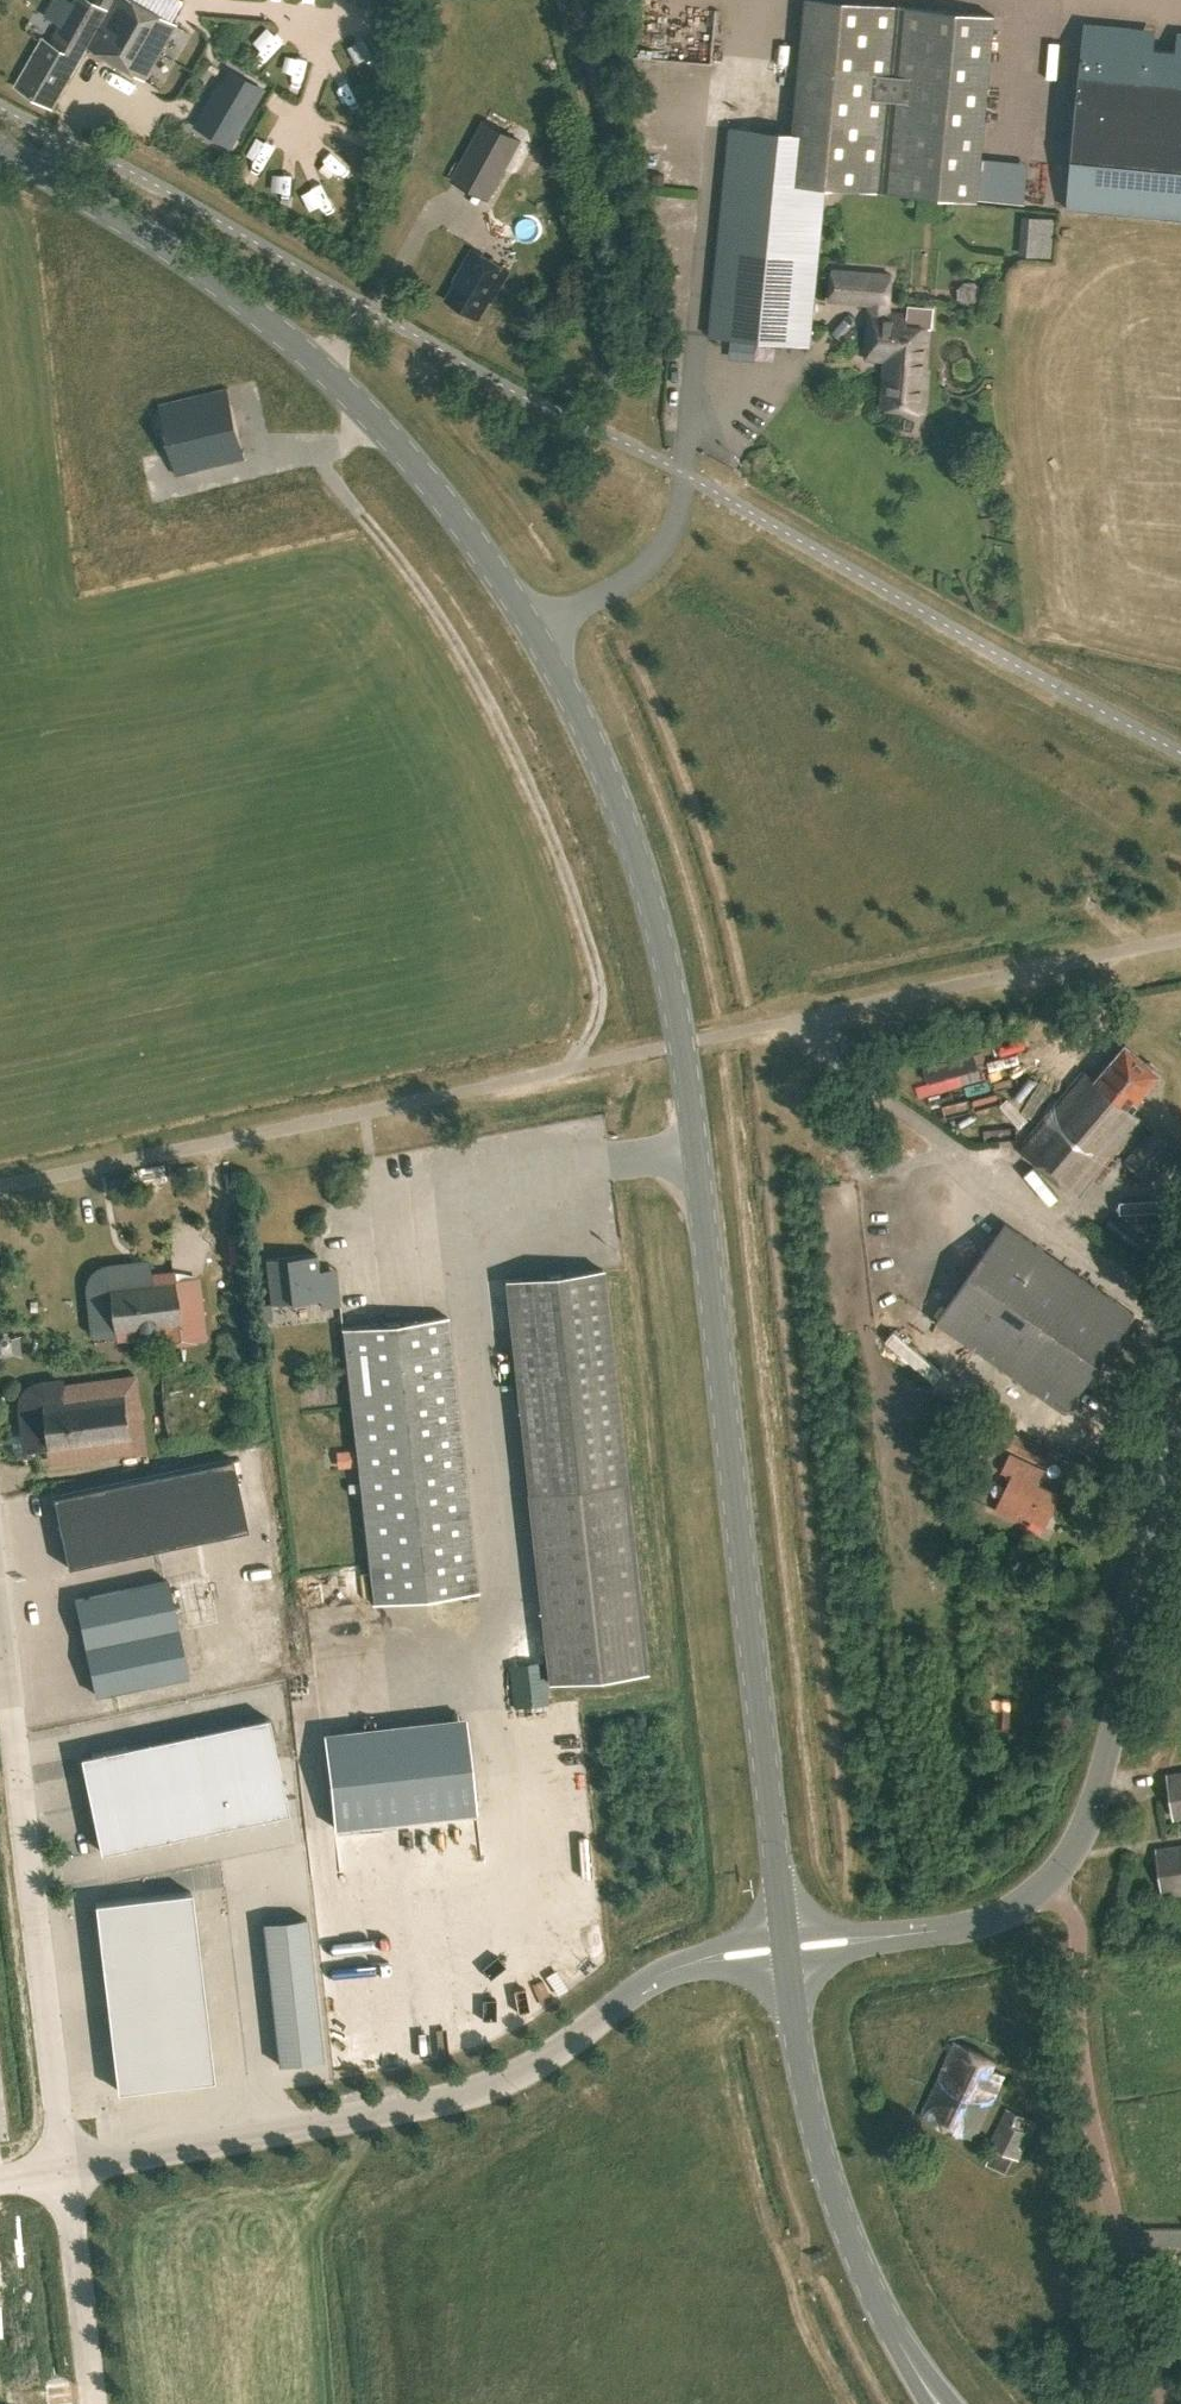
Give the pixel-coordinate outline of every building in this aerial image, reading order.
[(13,85),(50,107),(85,46),(142,79),(173,24),(132,0),(109,0),(105,9),(90,0),(71,0),(47,42),(40,37),(13,85)] [(897,6),(837,0),(803,0),(790,133),(726,127),(706,333),(706,335),(808,345),(808,343),(807,343),(823,185),(974,200),(991,15),(897,6)] [(1068,189),(1180,200),(1180,52),(1082,43),(1068,189)] [(218,127),(214,134),(232,144),(264,90),(231,71),(218,93),(216,92),(201,117),(218,127)] [(519,141),(486,121),(452,179),(485,198),(519,141)] [(1022,254),(1051,256),(1054,219),(1025,217),(1022,254)] [(454,279),(443,298),(477,317),(487,299),(489,300),(507,269),(470,247),(452,278),(454,279)] [(863,354),(884,356),(879,408),(921,411),(924,373),(921,372),(925,328),(903,326),(904,315),(885,313),(889,275),(829,269),(827,298),(867,302),(863,354)] [(156,402),(173,473),(242,457),(226,387),(156,402)] [(1124,1046),(1093,1082),(1080,1072),(1018,1147),(1077,1195),(1138,1121),(1129,1114),(1143,1097),(1140,1095),(1158,1074),(1124,1046)] [(1177,1148),(1156,1130),(1150,1136),(1147,1134),(1124,1162),(1149,1182),(1177,1148)] [(1137,1312),(1007,1223),(939,1320),(1068,1410),(1137,1312)] [(319,1301),(320,1309),(339,1307),(336,1276),(319,1278),(316,1255),(265,1261),(270,1307),(319,1301)] [(90,1290),(90,1292),(93,1319),(113,1316),(115,1336),(178,1328),(179,1342),(201,1339),(194,1279),(174,1282),(173,1275),(137,1279),(135,1266),(108,1269),(102,1271),(100,1272),(99,1273),(97,1274),(95,1276),(94,1277),(93,1279),(92,1280),(91,1283),(91,1285),(90,1287),(90,1289),(90,1290)] [(602,1268),(505,1279),(550,1682),(646,1672),(602,1268)] [(357,1465),(373,1603),(478,1591),(447,1318),(341,1331),(355,1448),(357,1465)] [(899,1331),(890,1342),(938,1385),(947,1374),(899,1331)] [(26,1393),(24,1396),(22,1400),(22,1402),(21,1404),(21,1406),(21,1408),(21,1410),(24,1435),(32,1434),(34,1448),(47,1446),(49,1460),(141,1448),(132,1380),(61,1389),(61,1382),(40,1385),(37,1386),(35,1386),(31,1388),(30,1389),(28,1390),(26,1393)] [(965,1455),(979,1461),(986,1442),(1014,1453),(1021,1436),(980,1420),(965,1455)] [(1052,1455),(1022,1440),(1016,1453),(1046,1468),(1052,1455)] [(357,1465),(355,1448),(335,1450),(337,1467),(357,1465)] [(1018,1511),(1045,1524),(1060,1493),(1035,1481),(1042,1467),(1010,1452),(1002,1470),(1011,1475),(995,1508),(1015,1518),(1018,1511)] [(248,1530),(233,1459),(53,1497),(68,1568),(248,1530)] [(75,1600),(94,1694),(187,1674),(168,1581),(75,1600)] [(546,1684),(544,1661),(509,1665),(513,1707),(548,1703),(546,1684)] [(1004,1729),(1001,1698),(988,1699),(991,1730),(1004,1729)] [(128,1746),(80,1756),(90,1804),(100,1852),(148,1842),(194,1832),(241,1822),(264,1817),(288,1812),(278,1764),(268,1717),(244,1722),(221,1727),(198,1732),(174,1737),(151,1742),(128,1746)] [(465,1717),(323,1733),(334,1827),(476,1811),(465,1717)] [(1174,1814),(1180,1813),(1180,1774),(1168,1776),(1174,1814)] [(1163,1897),(1180,1894),(1180,1845),(1156,1849),(1163,1897)] [(191,1891),(95,1902),(118,2090),(214,2078),(191,1891)] [(322,2060),(306,1917),(263,1922),(279,2064),(322,2060)] [(922,2117),(974,2140),(1002,2078),(991,2073),(996,2061),(955,2043),(922,2117)] [(1011,2157),(1017,2160),(1035,2121),(1003,2106),(985,2144),(992,2147),(985,2162),(1004,2172),(1011,2157)]
